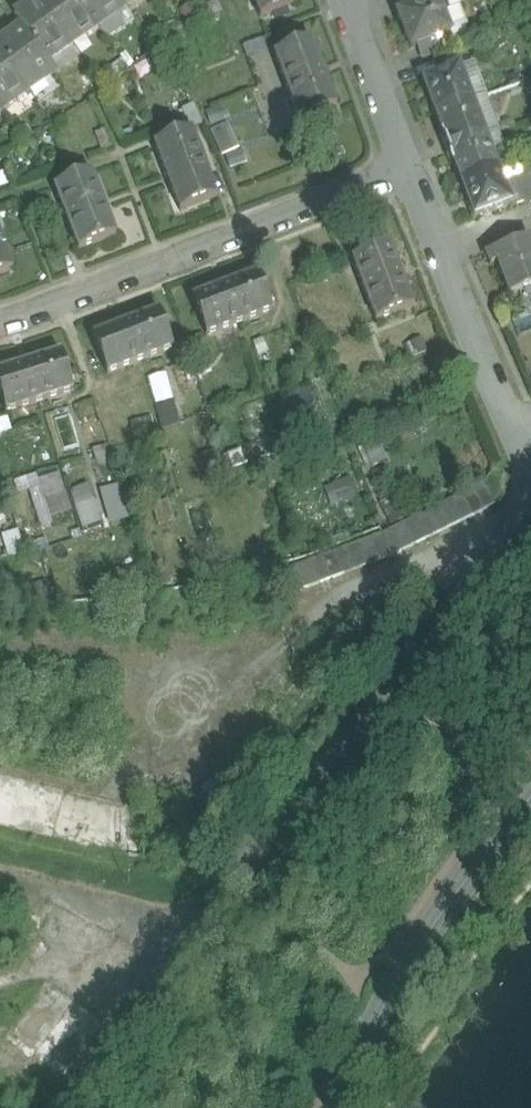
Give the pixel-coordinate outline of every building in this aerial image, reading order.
[(41,0),(40,0),(15,17),(22,28),(47,63),(73,45),(41,0)] [(80,0),(41,0),(73,45),(98,27),(99,27),(80,0)] [(99,27),(98,27),(106,38),(122,27),(114,16),(124,9),(118,0),(80,0),(99,27)] [(261,18),(297,2),(296,0),(253,0),(261,18)] [(410,0),(403,3),(406,11),(397,15),(411,50),(420,46),(449,35),(451,34),(449,31),(459,27),(458,25),(463,23),(456,2),(453,3),(452,0),(448,0),(445,1),(448,11),(442,13),(438,0),(410,0)] [(22,28),(0,44),(0,51),(29,92),(55,74),(47,63),(22,28)] [(449,35),(420,46),(425,60),(455,49),(449,35)] [(244,54),(266,50),(264,38),(242,42),(244,54)] [(312,41),(275,55),(299,121),(336,107),(312,41)] [(0,51),(0,105),(4,110),(29,92),(0,51)] [(459,67),(422,81),(435,116),(473,102),(459,67)] [(473,102),(435,116),(442,134),(441,135),(447,150),(486,136),(473,102)] [(209,125),(228,118),(222,104),(204,111),(209,125)] [(225,168),(242,163),(229,121),(212,126),(225,168)] [(192,131),(155,146),(180,212),(217,198),(192,131)] [(486,136),(447,150),(453,166),(454,165),(461,184),(499,170),(486,136)] [(499,170),(461,184),(474,219),(512,205),(503,183),(499,170)] [(503,183),(512,205),(512,207),(528,201),(527,199),(530,198),(530,172),(503,183)] [(116,236),(93,174),(55,189),(78,251),(116,236)] [(13,271),(0,237),(0,276),(13,271)] [(487,254),(491,265),(498,262),(510,296),(523,291),(523,290),(530,287),(530,243),(529,238),(487,254)] [(415,312),(389,246),(352,260),(377,326),(415,312)] [(258,274),(192,300),(206,337),(272,311),(258,274)] [(159,312),(93,337),(107,375),(173,349),(159,312)] [(0,374),(0,393),(7,413),(73,392),(61,354),(0,374)] [(148,379),(166,427),(182,421),(164,373),(148,379)] [(35,474),(11,479),(14,494),(29,491),(37,527),(50,524),(44,497),(63,493),(59,471),(35,476),(35,474)] [(349,478),(324,485),(330,504),(354,497),(349,478)] [(85,484),(70,488),(83,531),(98,526),(85,484)] [(383,535),(275,575),(283,598),(391,558),(494,506),(484,484),(383,535)] [(101,488),(103,519),(119,518),(116,486),(101,488)]
